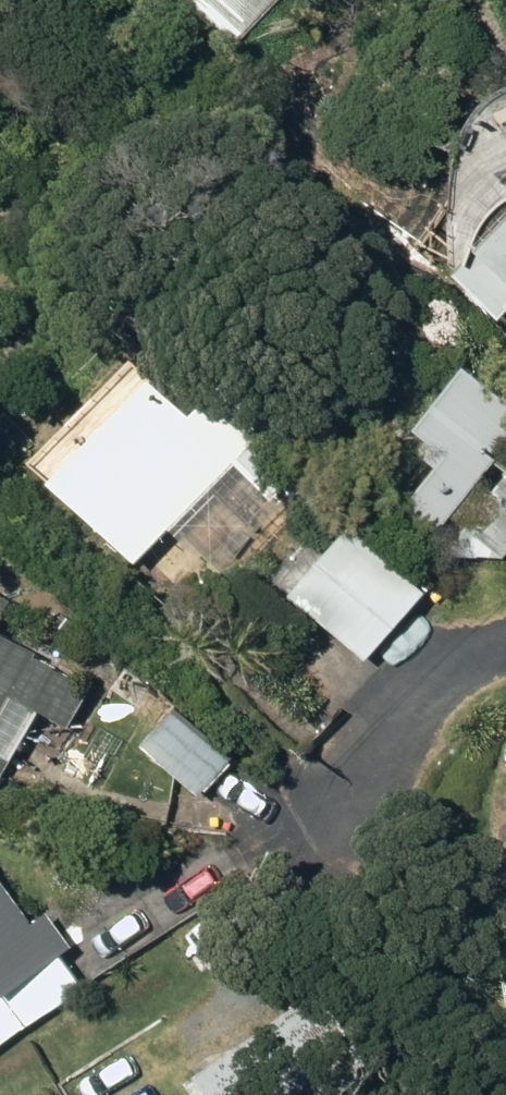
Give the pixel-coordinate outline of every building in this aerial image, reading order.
[(228,50),(277,0),(178,0),(228,50)] [(445,279),(490,323),(502,311),(505,315),(505,217),(445,279)] [(119,365),(30,471),(43,482),(37,490),(128,567),(161,529),(217,576),(256,530),(207,489),(231,460),(119,365)] [(469,483),(505,433),(505,420),(450,378),(406,435),(469,483)] [(282,601),(363,663),(419,588),(339,526),(282,601)] [(0,631),(0,763),(30,707),(62,725),(84,684),(29,655),(33,649),(0,631)] [(121,666),(104,688),(137,713),(154,691),(121,666)] [(181,701),(146,739),(207,795),(242,756),(181,701)] [(66,945),(38,907),(22,919),(0,888),(0,1040),(81,982),(59,951),(66,945)]
